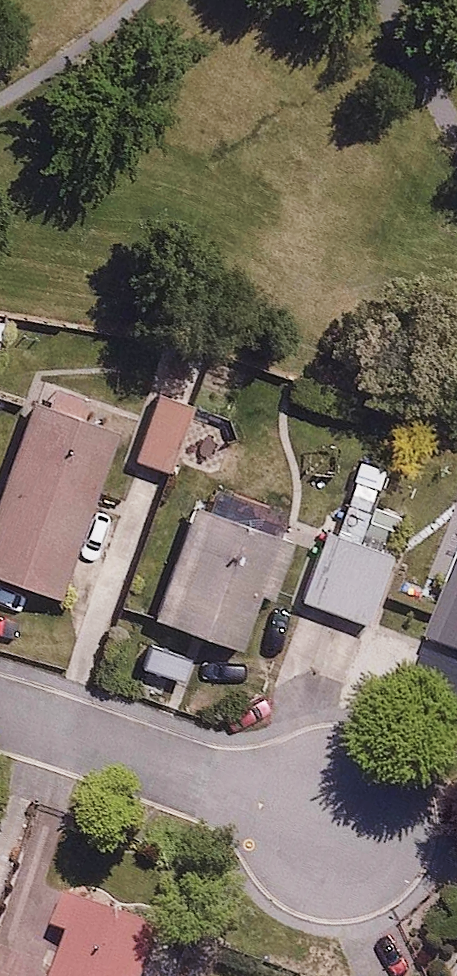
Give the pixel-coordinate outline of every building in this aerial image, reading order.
[(200,402),(165,389),(138,456),(173,470),(200,402)] [(40,400),(0,514),(0,570),(65,593),(124,429),(40,400)] [(379,491),(351,481),(309,594),(371,617),(396,551),(361,538),(379,491)] [(279,596),(300,534),(199,499),(160,613),(247,643),(265,592),(279,596)] [(435,634),(456,642),(456,576),(435,634)] [(71,931),(55,975),(145,975),(164,924),(65,888),(52,924),(71,931)]
